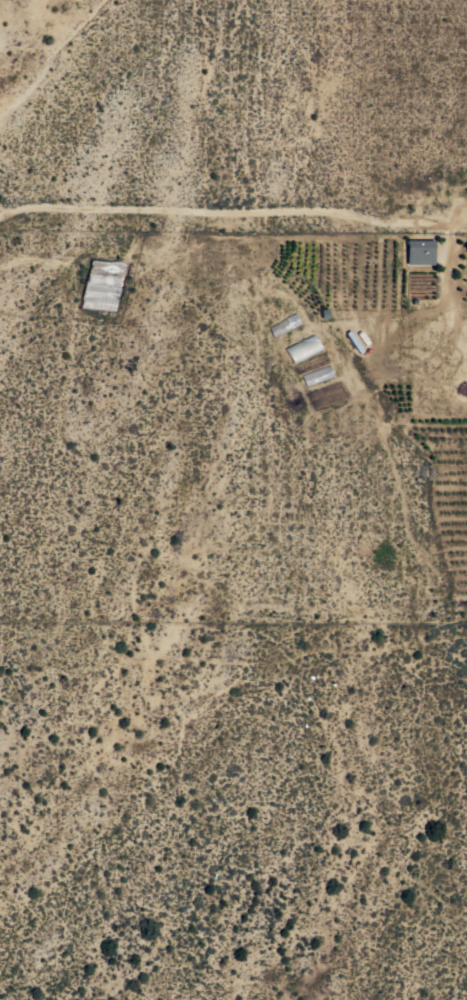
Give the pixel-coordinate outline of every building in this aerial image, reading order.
[(413,240),(431,240),(431,249),(432,249),(432,251),(431,251),(431,252),(413,252),(413,240)]
